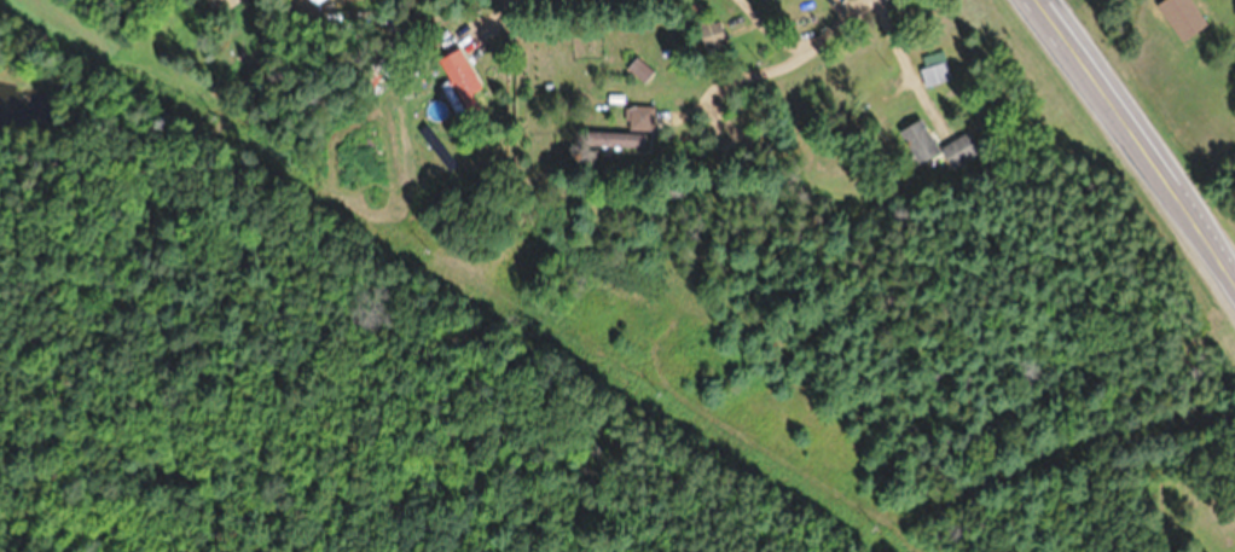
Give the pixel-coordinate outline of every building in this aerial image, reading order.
[(235,0),(208,0),(216,13),(235,0)] [(1192,0),(1160,0),(1156,2),(1181,41),(1207,24),(1192,0)] [(726,40),(716,14),(695,21),(704,48),(726,40)] [(467,112),(488,100),(459,46),(438,57),(467,112)] [(924,86),(949,79),(944,60),(919,67),(924,86)] [(653,105),(627,105),(627,129),(653,129),(653,105)] [(933,152),(925,116),(902,122),(910,157),(933,152)] [(981,151),(969,129),(943,144),(955,166),(981,151)] [(590,147),(645,147),(645,132),(590,132),(590,147)]
